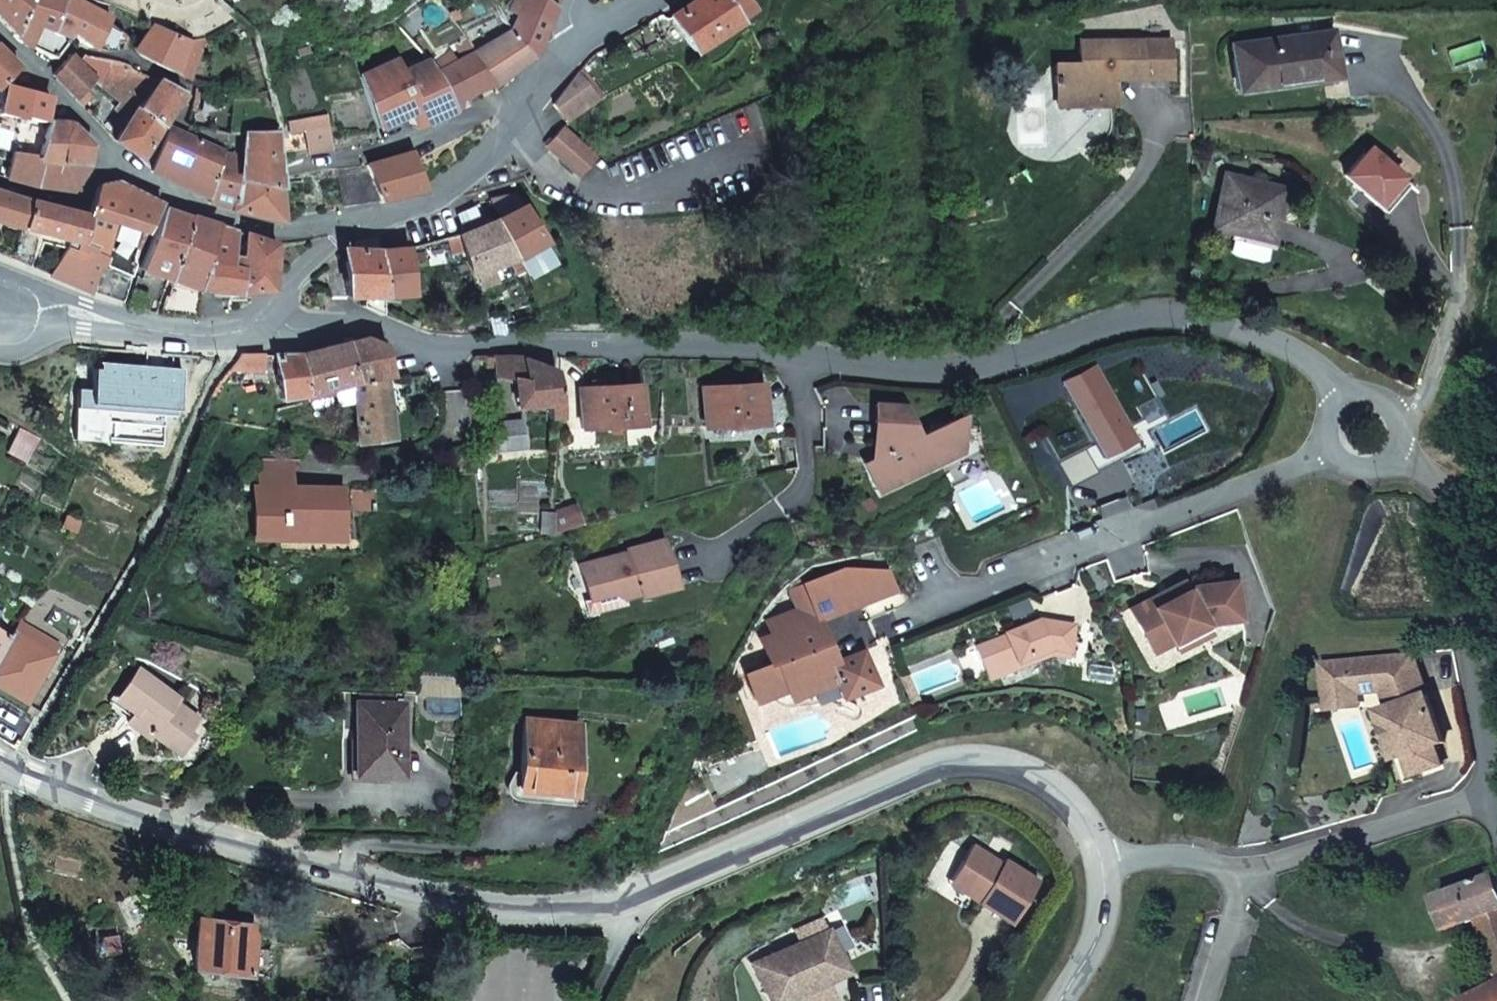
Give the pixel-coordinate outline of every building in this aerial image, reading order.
[(26,0),(0,0),(0,20),(12,33),(26,0)] [(61,0),(26,0),(12,33),(23,43),(52,58),(72,35),(50,22),(61,0)] [(79,0),(61,0),(50,22),(72,35),(76,37),(89,46),(96,47),(105,49),(112,48),(121,47),(125,35),(105,22),(108,16),(79,0)] [(508,10),(518,15),(510,28),(530,52),(557,0),(513,0),(508,10)] [(758,9),(752,0),(696,0),(673,15),(697,51),(758,9)] [(154,23),(145,33),(136,45),(141,53),(177,70),(190,40),(154,23)] [(530,52),(510,28),(487,41),(474,50),(493,80),(530,52)] [(481,30),(466,38),(471,45),(474,50),(487,41),(481,30)] [(1234,45),(1240,90),(1290,83),(1290,75),(1337,69),(1334,45),(1332,31),(1234,45)] [(190,40),(177,70),(188,77),(204,37),(190,40)] [(471,45),(466,38),(462,41),(466,48),(471,45)] [(1058,64),(1060,104),(1112,104),(1111,79),(1143,78),(1144,78),(1145,71),(1169,70),(1169,39),(1081,41),(1081,64),(1058,64)] [(443,114),(468,104),(463,92),(493,80),(474,50),(471,45),(466,48),(461,51),(463,57),(454,61),(436,71),(430,62),(424,54),(384,71),(362,81),(383,123),(397,116),(408,111),(413,122),(405,126),(407,129),(410,134),(443,114)] [(0,48),(0,84),(18,67),(0,48)] [(430,62),(436,71),(454,61),(447,50),(430,62)] [(135,111),(159,80),(131,69),(129,65),(87,55),(81,61),(74,56),(70,57),(53,75),(80,103),(89,94),(82,87),(91,77),(120,99),(113,106),(127,117),(114,135),(112,138),(139,155),(156,127),(135,111)] [(1290,75),(1290,83),(1338,76),(1337,69),(1290,75)] [(160,78),(159,80),(135,111),(156,127),(171,104),(180,90),(181,89),(160,78)] [(50,97),(6,84),(1,104),(0,104),(0,112),(44,122),(44,119),(50,97)] [(555,105),(568,122),(592,105),(579,85),(555,105)] [(180,90),(171,104),(179,107),(186,93),(180,90)] [(309,154),(329,151),(324,114),(297,118),(297,121),(287,123),(289,131),(305,129),(309,154)] [(60,119),(49,120),(39,154),(37,160),(87,162),(93,145),(71,122),(65,119),(60,119)] [(580,177),(598,157),(579,141),(563,127),(546,145),(580,177)] [(152,169),(208,195),(221,152),(171,128),(152,169)] [(243,134),(241,154),(238,177),(280,185),(276,132),(245,131),(243,134)] [(391,194),(422,186),(408,150),(399,154),(389,158),(380,161),(365,165),(379,198),(380,200),(391,197),(391,194)] [(12,151),(6,176),(34,185),(71,188),(85,171),(87,162),(37,160),(39,154),(12,151)] [(238,177),(241,154),(221,152),(208,195),(235,202),(238,177)] [(343,203),(379,198),(365,165),(337,169),(343,203)] [(1272,241),(1285,188),(1228,173),(1214,226),(1237,232),(1272,241)] [(235,202),(283,218),(280,185),(238,177),(235,202)] [(97,186),(88,212),(116,221),(132,225),(145,229),(161,202),(120,181),(116,180),(112,180),(107,180),(103,182),(101,183),(97,186)] [(20,226),(27,200),(0,192),(0,220),(20,226)] [(521,205),(515,194),(494,200),(490,201),(499,218),(521,205)] [(86,215),(27,200),(20,226),(11,258),(10,262),(28,269),(41,231),(78,242),(86,215)] [(499,218),(495,219),(510,250),(513,256),(542,240),(521,205),(499,218)] [(127,303),(153,310),(166,276),(189,214),(164,206),(127,303)] [(477,206),(456,213),(465,232),(486,223),(477,206)] [(88,212),(86,215),(78,242),(98,248),(108,252),(116,221),(88,212)] [(171,278),(160,312),(195,317),(201,288),(214,222),(189,214),(166,276),(171,278)] [(464,250),(473,275),(514,257),(513,256),(510,250),(495,219),(486,223),(465,232),(458,235),(464,250)] [(234,229),(214,222),(201,288),(233,290),(238,266),(228,263),(234,229)] [(127,236),(140,241),(145,229),(132,225),(127,236)] [(238,266),(233,290),(270,288),(274,242),(244,232),(238,266)] [(1272,241),(1237,232),(1232,250),(1237,255),(1261,261),(1267,260),(1272,241)] [(458,234),(446,238),(452,254),(464,250),(458,235),(458,234)] [(514,257),(515,260),(524,279),(554,262),(542,240),(513,256),(514,257)] [(68,247),(48,277),(120,300),(134,264),(108,252),(98,248),(78,242),(76,249),(68,247)] [(407,248),(380,251),(343,249),(345,270),(327,272),(329,296),(347,296),(347,295),(365,296),(366,307),(371,309),(382,313),(382,298),(410,295),(407,248)] [(489,323),(492,333),(501,333),(499,322),(489,323)] [(387,377),(392,376),(385,344),(366,337),(347,341),(356,382),(387,377)] [(347,341),(302,351),(308,394),(343,385),(344,391),(344,399),(355,397),(355,382),(356,382),(347,341)] [(134,365),(140,351),(123,349),(120,359),(134,365)] [(164,352),(140,351),(134,365),(127,383),(153,390),(160,369),(164,352)] [(308,394),(302,351),(273,353),(280,397),(308,394)] [(182,354),(164,352),(160,369),(178,371),(182,354)] [(265,373),(264,353),(239,354),(229,369),(265,373)] [(561,415),(558,370),(525,359),(523,354),(487,356),(488,367),(494,367),(495,374),(513,374),(524,373),(527,403),(548,403),(550,417),(561,415)] [(524,373),(513,374),(516,405),(527,403),(524,373)] [(387,377),(356,382),(355,382),(355,397),(357,441),(363,440),(393,436),(390,408),(387,379),(387,377)] [(387,379),(390,408),(399,408),(398,378),(387,379)] [(606,386),(591,387),(580,387),(582,425),(642,420),(639,384),(606,386)] [(764,384),(705,386),(707,425),(764,422),(764,384)] [(310,400),(344,391),(343,385),(308,394),(310,400)] [(863,462),(876,489),(926,465),(928,447),(960,449),(962,415),(919,436),(904,406),(875,404),(872,442),(876,443),(874,457),(863,462)] [(520,419),(489,421),(492,448),(523,446),(520,419)] [(793,450),(793,435),(771,437),(773,448),(784,447),(786,463),(794,462),(793,450)] [(928,447),(926,465),(960,449),(928,447)] [(332,502),(342,501),(342,488),(293,487),(293,462),(263,461),(262,486),(255,486),(253,537),(309,538),(310,526),(331,527),(332,502)] [(363,508),(363,489),(354,488),(353,507),(363,508)] [(375,490),(363,489),(363,508),(374,509),(375,490)] [(340,539),(342,501),(332,502),(331,527),(310,526),(309,538),(340,539)] [(550,532),(551,533),(579,525),(575,508),(552,514),(550,532)] [(540,531),(550,532),(552,514),(552,512),(542,511),(540,531)] [(583,563),(592,598),(614,593),(623,597),(642,592),(642,593),(679,584),(666,539),(630,549),(631,555),(624,558),(622,552),(583,563)] [(830,663),(836,660),(829,642),(822,645),(812,621),(819,619),(894,589),(887,571),(844,568),(794,588),(802,608),(769,620),(774,633),(762,637),(771,662),(746,672),(756,698),(786,686),(790,696),(836,679),(830,663)] [(1182,580),(1165,589),(1169,598),(1187,589),(1182,580)] [(1133,619),(1151,653),(1208,627),(1229,626),(1244,624),(1241,585),(1193,586),(1187,589),(1169,598),(1165,589),(1127,609),(1133,619)] [(614,593),(592,598),(586,600),(590,612),(625,604),(623,597),(614,593)] [(975,646),(988,678),(1019,666),(1017,661),(1050,648),(1069,650),(1073,622),(1048,618),(1040,622),(1039,617),(1004,631),(1005,634),(975,646)] [(822,645),(829,642),(819,619),(812,621),(822,645)] [(1151,653),(1133,619),(1125,623),(1148,666),(1176,653),(1212,637),(1230,639),(1229,626),(1208,627),(1151,653)] [(14,628),(9,636),(0,652),(0,687),(25,703),(54,654),(14,628)] [(9,636),(0,630),(0,652),(9,636)] [(1017,661),(1019,666),(1052,653),(1068,656),(1069,650),(1050,648),(1017,661)] [(836,679),(843,696),(874,684),(862,651),(836,660),(830,663),(836,679)] [(1408,654),(1321,663),(1324,681),(1355,677),(1357,693),(1382,691),(1388,709),(1392,721),(1400,743),(1405,756),(1412,776),(1420,773),(1418,768),(1441,760),(1435,745),(1444,742),(1420,675),(1409,679),(1408,654)] [(898,671),(903,683),(909,681),(905,668),(898,671)] [(181,726),(187,730),(195,718),(175,701),(176,699),(138,669),(116,699),(136,714),(131,722),(149,736),(151,733),(167,744),(181,726)] [(1327,710),(1359,706),(1357,693),(1355,677),(1324,681),(1327,710)] [(396,770),(403,770),(404,703),(356,701),(355,774),(395,775),(396,770)] [(1379,711),(1383,724),(1392,721),(1388,709),(1379,711)] [(578,723),(527,719),(519,798),(556,802),(556,794),(572,795),(578,723)] [(191,733),(187,730),(181,726),(167,744),(176,751),(191,733)] [(1396,759),(1405,756),(1400,743),(1391,746),(1396,759)] [(1418,768),(1420,773),(1442,765),(1441,760),(1418,768)] [(556,802),(569,803),(571,803),(572,795),(556,794),(556,802)] [(975,842),(953,876),(982,895),(979,901),(1012,923),(1041,880),(1006,857),(1004,861),(975,842)] [(1437,899),(1450,931),(1477,921),(1496,913),(1496,875),(1437,899)] [(953,876),(949,882),(979,901),(982,895),(953,876)] [(1477,921),(1496,972),(1496,913),(1477,921)] [(254,924),(200,917),(194,966),(269,975),(271,951),(252,948),(254,924)] [(771,1000),(785,1000),(803,993),(800,986),(827,973),(823,965),(825,961),(841,954),(854,946),(844,923),(754,964),(771,1000)] [(823,965),(827,973),(846,965),(841,954),(825,961),(823,965)] [(1461,1000),(1496,1000),(1496,981),(1461,1000)]
